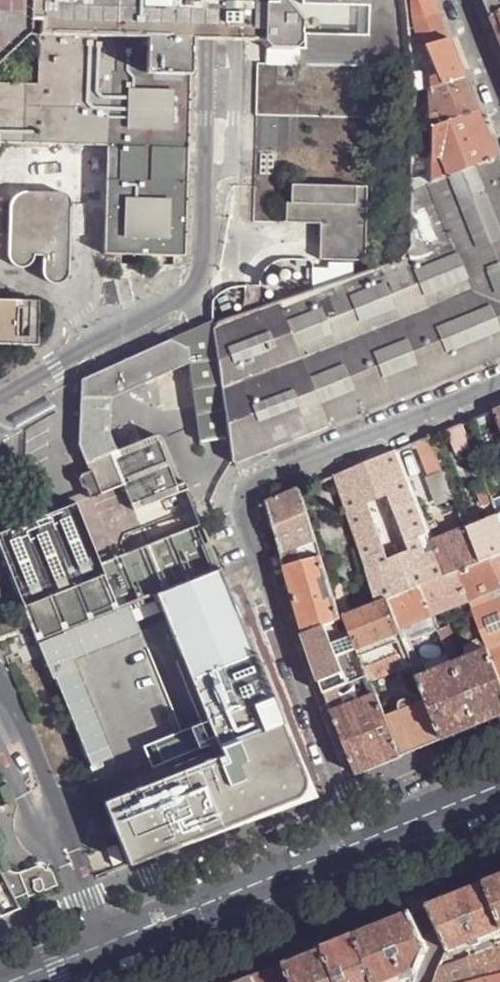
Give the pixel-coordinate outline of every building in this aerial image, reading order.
[(30,145),(28,194),(24,193),(20,195),(16,198),(13,202),(12,205),(11,210),(10,258),(10,261),(11,264),(13,266),(15,268),(18,270),(22,271),(26,270),(29,269),(32,267),(34,264),(35,261),(36,258),(43,258),(43,271),(44,276),(45,279),(46,282),(49,284),(53,286),(56,286),(60,286),(62,285),(65,283),(67,281),(69,277),(70,272),(70,212),(71,212),(72,206),(81,206),(81,207),(106,207),(106,242),(104,242),(104,254),(149,254),(150,256),(184,255),(184,219),(186,219),(186,159),(187,159),(188,112),(189,112),(190,42),(209,40),(261,43),(261,46),(267,52),(292,53),(299,47),(299,22),(285,4),(274,4),(274,10),(262,10),(262,0),(0,0),(0,144),(30,145)] [(302,21),(370,22),(370,52),(306,50),(305,64),(368,67),(409,64),(403,0),(299,0),(302,21)] [(431,0),(403,0),(409,64),(410,96),(425,91),(462,78),(431,0)] [(492,18),(499,15),(499,0),(485,0),(492,18)] [(319,242),(319,260),(363,261),(368,69),(258,66),(252,222),(285,223),(285,203),(290,203),(290,211),(340,212),(339,243),(319,242)] [(475,111),(462,78),(425,91),(426,116),(433,114),(436,126),(475,111)] [(493,156),(475,111),(436,126),(427,130),(428,161),(437,157),(446,175),(478,162),(493,156)] [(433,114),(426,116),(427,130),(436,126),(433,114)] [(493,156),(478,162),(446,175),(418,187),(424,204),(486,180),(499,175),(499,174),(493,156)] [(486,180),(424,204),(418,187),(409,190),(409,243),(398,257),(386,264),(260,307),(240,314),(221,320),(216,323),(214,329),(228,436),(232,462),(499,355),(499,175),(486,180)] [(285,203),(285,223),(320,224),(319,242),(339,243),(340,212),(290,211),(290,203),(285,203)] [(240,314),(260,307),(260,287),(245,287),(244,302),(240,314)] [(17,345),(18,300),(0,300),(0,344),(17,345)] [(39,301),(18,300),(17,345),(38,346),(39,301)] [(212,320),(170,339),(182,342),(187,349),(189,358),(200,440),(228,436),(214,329),(212,320)] [(80,446),(87,463),(115,452),(109,435),(110,399),(188,364),(189,358),(187,349),(182,342),(170,339),(81,380),(80,446)] [(474,420),(486,451),(499,445),(499,426),(494,412),(474,420)] [(87,463),(90,472),(93,471),(101,492),(91,497),(0,533),(0,549),(90,768),(112,758),(71,656),(138,629),(127,601),(156,589),(159,595),(220,570),(201,523),(127,553),(123,543),(127,533),(145,526),(137,509),(187,490),(189,489),(186,481),(177,485),(156,435),(115,452),(87,463)] [(444,472),(430,438),(415,444),(428,478),(444,472)] [(396,451),(335,476),(378,605),(386,602),(421,588),(448,577),(434,543),(396,451)] [(93,471),(90,472),(82,474),(79,480),(82,486),(87,489),(91,497),(101,492),(93,471)] [(434,507),(455,501),(453,495),(444,472),(428,478),(423,481),(434,507)] [(493,503),(485,483),(474,487),(482,507),(493,503)] [(266,503),(282,556),(315,544),(298,491),(266,503)] [(499,517),(466,529),(480,564),(490,560),(499,556),(499,520),(499,517)] [(456,574),(480,564),(466,529),(434,543),(448,577),(456,574)] [(282,556),(285,568),(320,559),(315,544),(282,556)] [(499,585),(499,556),(490,560),(499,585)] [(285,568),(304,635),(340,621),(320,559),(285,568)] [(468,603),(499,590),(499,586),(499,585),(490,560),(480,564),(456,574),(468,603)] [(129,793),(155,855),(235,823),(309,794),(220,570),(159,595),(218,742),(224,756),(182,773),(129,793)] [(421,588),(433,617),(468,603),(456,574),(448,577),(421,588)] [(386,602),(398,630),(433,617),(421,588),(386,602)] [(472,613),(499,601),(499,590),(468,603),(472,613)] [(472,613),(487,651),(499,684),(499,601),(472,613)] [(345,619),(358,652),(401,636),(398,630),(386,602),(378,605),(345,619)] [(401,636),(404,644),(438,631),(433,617),(398,630),(401,636)] [(340,621),(304,635),(333,715),(343,711),(343,710),(337,696),(366,685),(370,684),(370,683),(358,652),(345,619),(340,621)] [(438,632),(450,659),(458,656),(453,642),(455,641),(450,628),(438,632)] [(401,636),(358,652),(370,683),(395,673),(413,667),(404,644),(401,636)] [(499,717),(499,684),(487,651),(452,666),(477,727),(499,718),(499,717)] [(427,701),(443,741),(464,732),(477,727),(452,666),(418,680),(427,701)] [(419,751),(443,741),(427,701),(413,707),(403,682),(399,680),(394,680),(390,683),(388,689),(397,712),(384,717),(389,728),(391,734),(400,757),(400,759),(419,751)] [(333,715),(356,775),(383,764),(400,757),(391,734),(389,728),(384,717),(376,697),(370,684),(366,685),(337,696),(343,710),(343,711),(333,715)] [(218,742),(177,759),(182,773),(224,756),(218,742)] [(155,855),(129,793),(104,804),(129,866),(151,857),(155,855)] [(9,870),(1,874),(13,899),(22,895),(26,893),(28,897),(57,885),(52,873),(49,871),(45,870),(42,867),(37,867),(20,873),(15,874),(9,870)] [(484,883),(499,917),(499,877),(484,883)] [(427,907),(447,948),(448,951),(450,951),(466,944),(474,942),(478,940),(489,935),(499,931),(499,917),(484,883),(454,896),(427,907)] [(412,913),(384,924),(356,936),(375,981),(388,981),(402,977),(407,975),(419,970),(429,948),(412,913)] [(489,935),(493,945),(499,943),(499,931),(489,935)] [(356,936),(337,943),(324,948),(337,981),(375,981),(356,936)] [(324,948),(302,957),(284,964),(293,981),(337,981),(324,948)] [(452,958),(450,951),(448,951),(447,948),(439,965),(452,958)] [(471,960),(467,962),(472,981),(475,981),(499,976),(499,948),(471,960)] [(467,962),(437,972),(434,981),(472,981),(467,962)] [(252,978),(254,981),(293,981),(284,964),(266,972),(252,978)]
